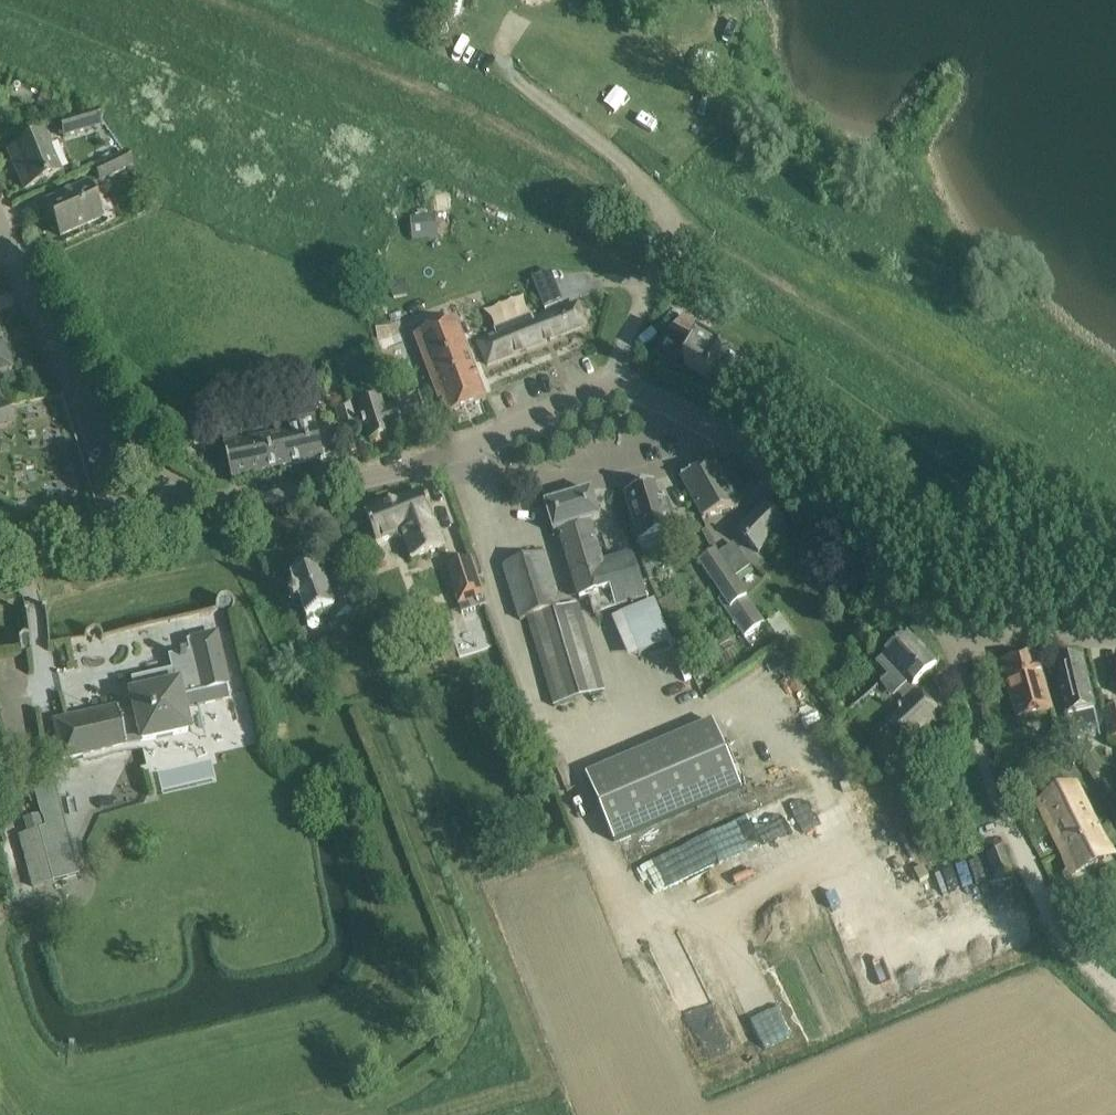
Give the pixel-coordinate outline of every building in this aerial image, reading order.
[(708,42),(704,56),(721,61),(725,47),(708,42)] [(96,111),(59,121),(63,136),(100,126),(96,111)] [(42,137),(12,151),(20,169),(16,171),(24,189),(59,174),(42,137)] [(125,153),(93,168),(99,181),(131,167),(125,153)] [(60,236),(100,218),(86,186),(45,204),(60,236)] [(144,203),(133,208),(137,217),(148,212),(144,203)] [(439,238),(437,216),(411,218),(413,240),(439,238)] [(498,335),(479,343),(487,365),(585,325),(577,304),(576,303),(536,320),(533,313),(496,329),(498,335)] [(708,384),(722,360),(708,352),(717,337),(685,315),(675,332),(671,329),(655,356),(692,379),(694,375),(708,384)] [(444,400),(450,415),(487,401),(457,321),(415,336),(440,401),(444,400)] [(11,372),(0,342),(0,376),(11,372)] [(371,442),(392,435),(391,434),(423,424),(416,402),(384,412),(381,401),(360,408),(371,442)] [(6,403),(0,405),(0,426),(12,422),(6,403)] [(291,432),(283,434),(290,466),(337,455),(333,437),(359,428),(353,410),(351,403),(336,407),(341,421),(329,424),(318,426),(316,415),(289,421),(291,432)] [(283,434),(291,432),(287,410),(272,414),(276,435),(225,447),(232,480),(263,473),(262,472),(290,466),(283,434)] [(732,465),(718,469),(731,493),(744,487),(732,465)] [(704,518),(739,507),(731,493),(718,469),(716,466),(681,477),(704,518)] [(655,485),(624,494),(639,543),(676,531),(666,500),(660,502),(655,485)] [(592,492),(545,506),(554,534),(559,533),(590,523),(600,520),(592,492)] [(435,522),(424,494),(366,516),(377,544),(402,534),(413,561),(444,549),(434,522),(435,522)] [(785,526),(764,506),(738,533),(758,553),(785,526)] [(602,562),(590,523),(559,533),(580,600),(588,598),(593,615),(615,608),(616,609),(646,599),(632,553),(602,562)] [(721,553),(737,577),(749,567),(734,545),(721,553)] [(698,561),(722,597),(719,599),(744,638),(765,624),(716,550),(698,561)] [(543,555),(503,566),(519,621),(535,616),(559,609),(543,555)] [(470,558),(446,567),(457,599),(462,613),(486,605),(482,591),(470,558)] [(652,561),(645,563),(651,581),(658,579),(652,561)] [(296,602),(301,600),(308,620),(333,612),(336,621),(360,613),(345,568),(330,573),(332,577),(325,579),(321,568),(310,564),(299,568),(293,578),(286,580),(292,594),(291,596),(292,600),(296,602)] [(652,600),(610,617),(626,659),(669,643),(652,600)] [(559,609),(535,616),(561,706),(603,692),(576,604),(559,609)] [(780,614),(768,622),(784,645),(796,637),(780,614)] [(117,708),(54,723),(63,760),(187,731),(182,708),(228,698),(225,688),(227,687),(215,634),(188,641),(191,653),(170,658),(176,684),(130,695),(133,710),(118,713),(117,708)] [(915,687),(937,666),(908,635),(883,658),(884,658),(879,663),(903,688),(897,693),(907,704),(887,722),(908,745),(940,715),(915,687)] [(1036,655),(1020,659),(1001,662),(1017,720),(1053,712),(1036,655)] [(1083,657),(1056,664),(1069,716),(1070,716),(1074,735),(1100,729),(1095,710),(1096,710),(1083,657)] [(1104,710),(1110,740),(1115,739),(1115,707),(1104,710)] [(741,788),(713,723),(693,731),(721,797),(741,788)] [(998,758),(1006,775),(1029,765),(1022,747),(998,758)] [(1055,758),(1036,767),(1043,782),(1062,772),(1055,758)] [(30,777),(18,780),(42,869),(73,861),(49,772),(47,772),(30,777)] [(1052,800),(1043,805),(1066,852),(1064,854),(1075,876),(1103,862),(1094,843),(1099,840),(1075,789),(1069,792),(1052,800)] [(1003,850),(988,856),(996,878),(1011,871),(1003,850)] [(958,867),(932,881),(940,896),(967,882),(958,867)]
